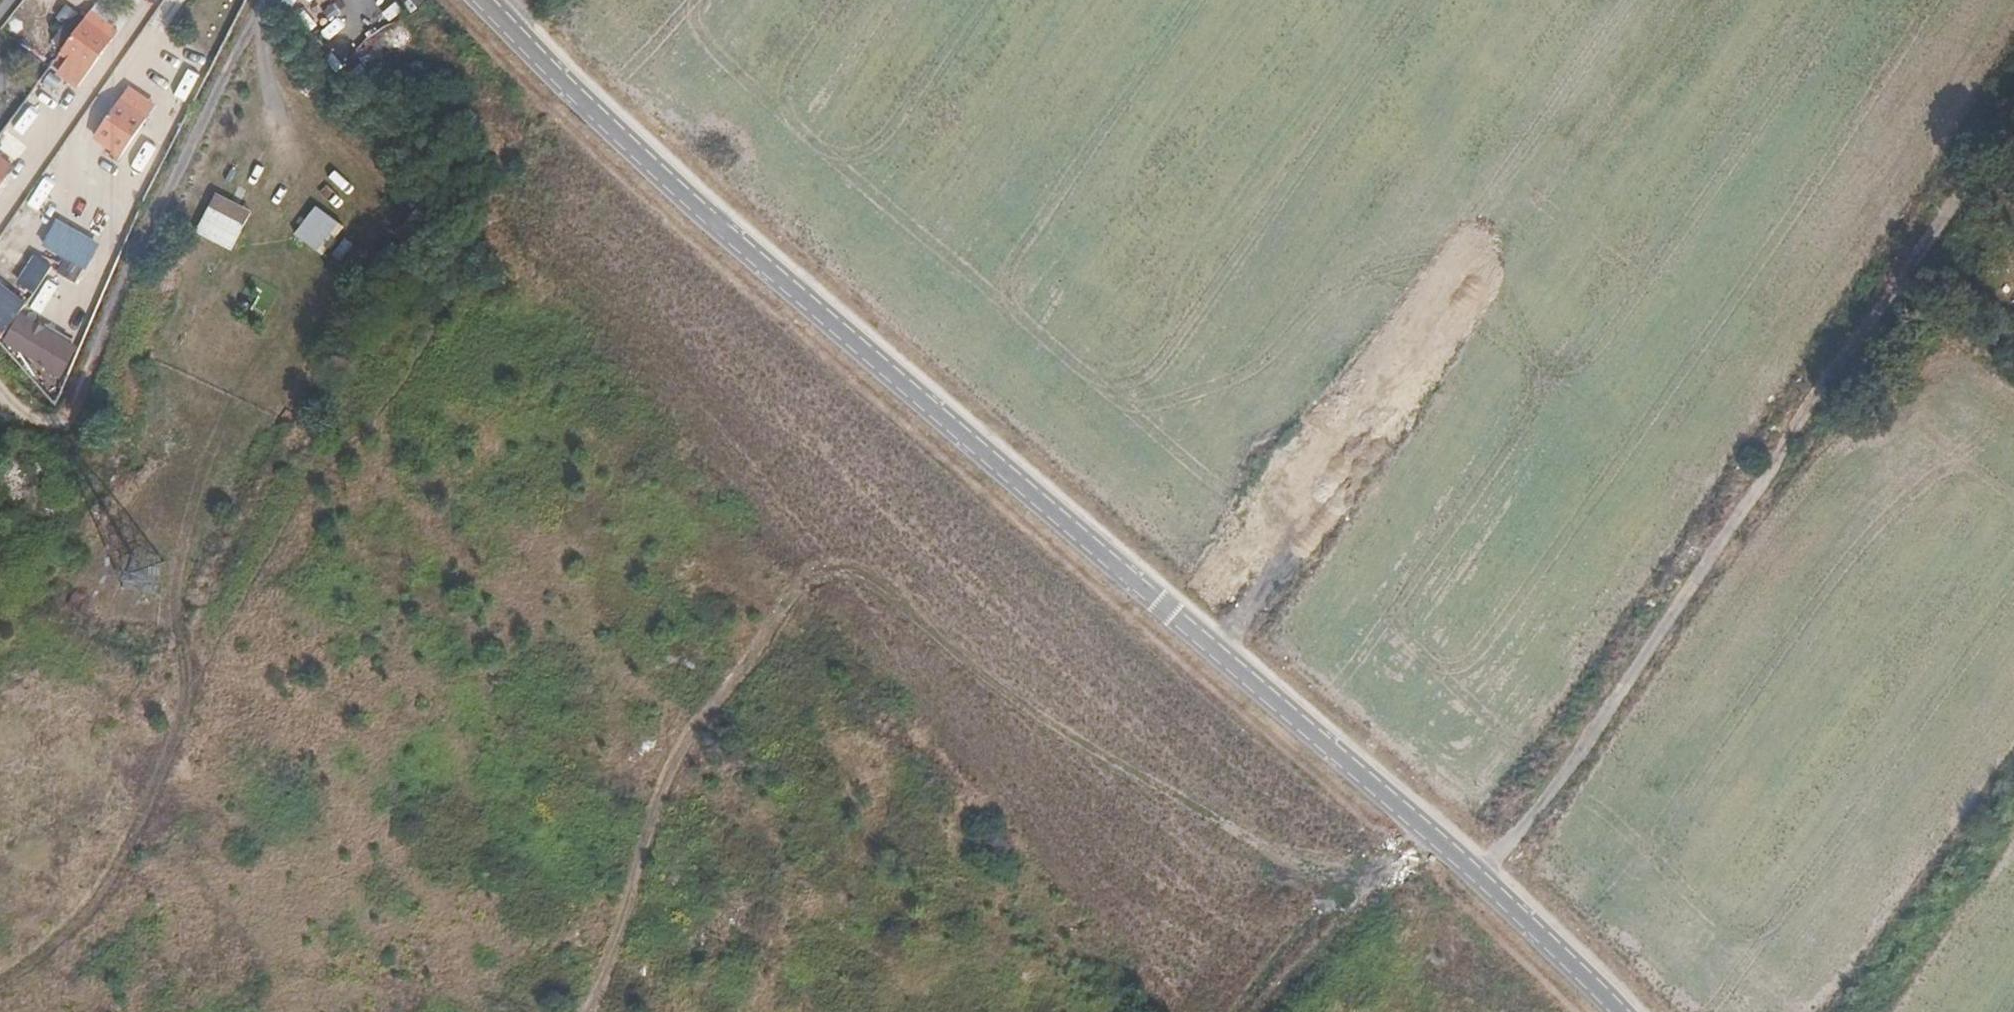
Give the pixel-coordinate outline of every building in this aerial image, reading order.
[(95,0),(69,0),(86,13),(95,0)] [(307,29),(330,9),(322,0),(282,0),(307,29)] [(83,26),(55,65),(82,85),(110,47),(83,26)] [(0,61),(0,96),(21,111),(38,88),(0,61)] [(124,163),(164,110),(131,85),(91,138),(124,163)] [(13,166),(0,156),(0,184),(13,166)] [(216,193),(198,234),(235,251),(253,210),(216,193)] [(323,257),(346,228),(319,206),(296,234),(323,257)] [(88,269),(101,241),(54,220),(42,248),(88,269)] [(344,235),(329,251),(341,262),(356,246),(344,235)] [(17,247),(3,272),(38,292),(52,266),(17,247)] [(25,309),(0,282),(0,332),(25,309)] [(45,282),(35,299),(46,306),(56,289),(45,282)] [(19,312),(2,344),(64,377),(82,345),(19,312)]
